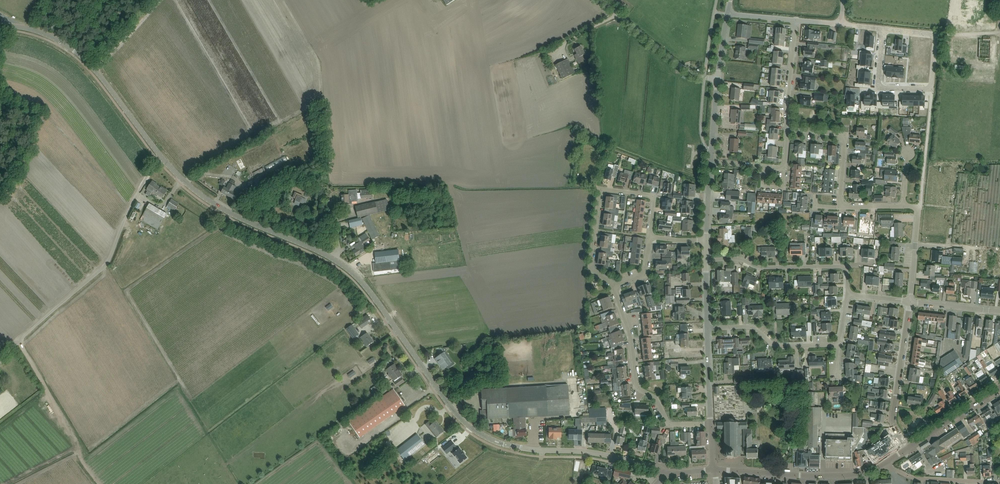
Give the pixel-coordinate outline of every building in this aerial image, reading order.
[(512,16),(516,14),(512,7),(508,9),(512,16)] [(520,24),(519,17),(512,19),(513,26),(520,24)] [(739,32),(738,32),(737,38),(747,39),(748,26),(739,25),(740,25),(739,32)] [(814,38),(820,39),(821,32),(814,31),(806,30),(805,40),(813,41),(814,38)] [(868,37),(866,49),(873,50),(874,37),(872,37),(872,36),(870,36),(870,37),(868,37)] [(980,40),(979,45),(979,58),(985,58),(985,63),(990,63),(990,59),(995,59),(996,37),(983,37),(983,40),(980,40)] [(907,54),(907,45),(902,45),(903,41),(896,40),(895,51),(899,51),(899,53),(907,54)] [(815,49),(815,47),(819,48),(819,44),(808,43),(808,47),(808,49),(805,48),(804,56),(815,57),(815,49)] [(574,49),(577,54),(574,55),(578,64),(585,60),(583,56),(585,54),(581,46),(574,49)] [(745,60),(746,48),(736,46),(736,51),(737,51),(736,58),(735,58),(735,59),(745,60)] [(860,51),(859,60),(860,60),(872,61),(873,55),(866,55),(866,51),(860,51)] [(575,73),(568,59),(555,65),(563,80),(575,73)] [(857,65),(857,69),(858,69),(865,70),(865,67),(872,67),(872,61),(860,60),(860,66),(857,65)] [(802,72),(813,74),(814,66),(812,65),(812,62),(805,61),(805,65),(803,65),(802,72)] [(885,65),(884,72),(887,72),(887,77),(892,78),(893,78),(893,69),(894,69),(894,66),(885,65)] [(858,69),(857,78),(859,78),(870,79),(871,73),(864,73),(865,70),(858,69)] [(804,75),(803,79),(804,79),(804,82),(801,82),(800,88),(811,89),(811,82),(815,83),(816,76),(804,75)] [(855,83),(855,87),(860,88),(863,88),(863,85),(870,85),(870,79),(859,78),(858,84),(855,83)] [(731,100),(739,101),(741,89),(732,88),(731,100)] [(828,102),(829,95),(815,93),(815,100),(828,102)] [(871,95),(871,96),(871,107),(876,107),(876,108),(880,108),(880,102),(877,102),(877,96),(871,95)] [(801,100),(800,105),(811,106),(812,97),(801,96),(801,97),(800,97),(800,100),(801,100)] [(862,102),(861,110),(865,110),(865,108),(871,108),(871,107),(871,96),(865,96),(865,102),(862,102)] [(880,102),(880,108),(889,109),(889,96),(883,96),(883,102),(880,102)] [(889,96),(889,109),(898,109),(898,103),(895,103),(895,96),(889,96)] [(925,97),(919,97),(919,98),(919,107),(925,107),(925,109),(928,109),(929,103),(925,103),(925,97)] [(903,103),(900,103),(900,109),(903,109),(903,107),(909,107),(909,98),(903,98),(903,103)] [(771,117),(780,118),(781,112),(780,112),(780,109),(768,108),(768,113),(772,114),(771,117)] [(732,110),(732,115),(732,124),(740,124),(742,111),(732,110)] [(767,119),(767,125),(776,126),(777,123),(780,123),(780,118),(771,117),(771,119),(767,119)] [(779,135),(779,129),(776,129),(776,126),(767,125),(766,131),(770,131),(770,134),(779,135)] [(895,136),(898,133),(891,127),(888,130),(895,136)] [(916,143),(916,144),(920,144),(921,136),(910,135),(911,127),(909,127),(903,127),(902,127),(904,137),(910,138),(909,143),(916,143)] [(865,129),(863,129),(858,128),(857,136),(859,136),(859,139),(866,139),(870,140),(871,135),(867,135),(865,135),(865,129)] [(779,135),(770,134),(766,134),(766,137),(768,138),(767,143),(766,143),(775,144),(775,140),(778,140),(779,135)] [(892,135),(887,142),(896,149),(901,142),(892,135)] [(739,140),(736,140),(731,139),(730,152),(738,153),(739,140)] [(868,154),(869,147),(865,147),(866,143),(856,142),(856,149),(862,150),(862,154),(866,154),(868,154)] [(769,152),(777,153),(778,147),(775,147),(775,144),(766,143),(766,149),(769,150),(769,152)] [(803,144),(796,143),(795,153),(799,154),(799,158),(806,158),(807,151),(803,151),(803,144)] [(823,159),(823,153),(823,152),(823,150),(819,149),(820,145),(812,145),(811,154),(817,154),(816,158),(823,159)] [(834,162),(834,164),(839,165),(840,156),(836,156),(837,147),(829,146),(829,150),(823,150),(823,152),(823,153),(829,153),(828,162),(834,162)] [(765,156),(765,161),(774,161),(774,158),(777,158),(777,153),(769,152),(768,155),(765,154),(765,156)] [(894,156),(895,153),(895,152),(885,152),(885,158),(887,158),(887,164),(896,165),(897,156),(894,156)] [(865,159),(866,154),(859,154),(858,157),(853,157),(852,157),(851,162),(853,163),(861,164),(862,159),(865,159)] [(288,156),(265,165),(267,170),(290,161),(288,156)] [(611,167),(609,166),(608,167),(604,179),(611,181),(612,177),(613,177),(613,176),(616,176),(615,178),(616,178),(616,176),(617,172),(619,166),(614,165),(613,169),(611,167)] [(957,243),(999,248),(999,165),(991,165),(989,176),(959,173),(952,243),(957,243)] [(264,172),(262,168),(253,173),(255,177),(264,172)] [(852,170),(851,178),(856,179),(863,179),(863,176),(860,176),(860,171),(864,172),(865,168),(858,168),(857,171),(852,170)] [(617,172),(616,176),(619,177),(618,181),(626,183),(627,179),(628,178),(631,178),(630,179),(631,179),(632,175),(633,172),(625,170),(624,173),(620,172),(620,173),(617,172)] [(723,183),(723,188),(732,189),(735,189),(736,188),(737,173),(742,173),(742,171),(735,170),(734,175),(725,174),(724,183),(723,183)] [(897,182),(897,180),(898,172),(885,171),(885,180),(876,180),(876,184),(887,185),(888,184),(886,184),(886,181),(897,182)] [(641,184),(645,185),(646,180),(647,175),(644,174),(644,175),(636,173),(633,182),(641,184)] [(654,186),(657,187),(660,178),(650,175),(648,184),(654,185),(654,186)] [(663,193),(668,194),(671,194),(672,185),(668,184),(668,181),(661,180),(660,189),(664,189),(663,193)] [(152,181),(150,185),(147,190),(148,191),(145,194),(149,197),(152,192),(162,198),(167,191),(163,188),(162,189),(157,185),(157,184),(152,181)] [(227,188),(224,187),(221,192),(234,199),(237,194),(233,191),(236,186),(230,183),(227,188)] [(673,194),(674,194),(673,198),(681,199),(682,195),(675,194),(676,192),(677,186),(676,186),(676,185),(674,185),(673,194)] [(694,185),(686,185),(685,185),(684,196),(694,197),(695,193),(693,193),(694,185)] [(850,198),(860,199),(860,194),(861,191),(860,191),(861,186),(859,185),(854,185),(854,190),(850,190),(850,198)] [(248,190),(242,187),(238,193),(244,196),(248,190)] [(887,193),(886,197),(895,197),(895,191),(896,191),(897,187),(886,187),(886,192),(887,193)] [(371,189),(360,190),(361,193),(361,199),(372,198),(371,189)] [(347,195),(342,195),(342,203),(347,203),(347,204),(352,204),(352,201),(358,201),(358,200),(357,193),(357,190),(349,191),(349,195),(347,195)] [(727,191),(726,200),(731,200),(739,201),(740,192),(727,191)] [(295,192),(292,198),(296,199),(295,201),(300,203),(303,198),(302,197),(303,195),(295,192)] [(798,203),(808,204),(808,197),(806,197),(806,194),(794,193),(793,199),(798,200),(798,203)] [(606,197),(606,203),(616,204),(616,201),(617,201),(618,196),(608,194),(608,197),(606,197)] [(172,199),(169,203),(167,206),(175,210),(179,204),(172,199)] [(360,206),(355,207),(358,218),(363,217),(369,215),(370,215),(378,213),(386,211),(390,210),(387,199),(384,200),(375,202),(360,206)] [(671,200),(662,199),(662,202),(663,203),(662,210),(670,211),(671,200)] [(690,214),(691,208),(694,209),(694,202),(691,202),(691,201),(686,201),(681,201),(681,209),(682,209),(681,214),(690,214)] [(727,212),(734,213),(734,207),(731,206),(731,203),(722,202),(721,209),(727,210),(727,212)] [(609,212),(619,213),(618,213),(623,214),(624,212),(619,211),(619,210),(616,210),(616,204),(606,203),(605,208),(609,209),(609,212)] [(798,206),(793,206),(792,212),(800,213),(800,209),(807,210),(808,204),(798,203),(798,206)] [(167,214),(154,206),(150,204),(141,219),(158,229),(167,214)] [(603,220),(611,221),(614,221),(615,216),(618,216),(618,213),(619,213),(609,212),(604,211),(603,220)] [(730,219),(733,220),(734,213),(727,212),(726,216),(721,215),(720,222),(729,223),(730,219)] [(892,214),(878,214),(878,224),(881,224),(881,226),(892,226),(892,224),(894,224),(894,214),(892,214)] [(369,215),(362,218),(372,239),(380,236),(370,215),(369,215)] [(824,229),(824,227),(825,220),(822,220),(823,216),(816,215),(816,219),(812,219),(812,224),(811,228),(824,229)] [(660,221),(658,229),(671,231),(672,226),(672,223),(673,216),(668,216),(667,222),(665,222),(660,221)] [(825,219),(825,220),(824,227),(829,227),(829,229),(832,229),(833,225),(833,217),(828,216),(828,219),(825,219)] [(835,229),(841,230),(841,220),(839,220),(839,217),(833,217),(833,225),(835,225),(835,229)] [(361,218),(349,221),(350,228),(363,225),(361,218)] [(844,220),(841,220),(841,230),(840,230),(845,231),(847,226),(849,227),(850,218),(844,218),(844,220)] [(855,219),(850,218),(849,227),(852,227),(852,229),(857,229),(858,226),(855,226),(855,219)] [(869,230),(869,234),(869,235),(874,235),(875,222),(871,221),(868,220),(860,219),(859,229),(869,230)] [(614,221),(611,221),(603,220),(603,225),(604,225),(604,228),(607,229),(613,229),(614,221)] [(683,231),(691,232),(691,227),(691,225),(692,225),(693,221),(683,220),(683,231)] [(895,224),(895,237),(891,237),(891,241),(895,241),(895,237),(903,237),(903,233),(903,224),(895,224)] [(732,226),(731,226),(726,226),(726,229),(720,230),(720,236),(718,236),(719,240),(720,240),(721,249),(723,249),(724,249),(728,249),(728,239),(732,239),(732,230),(735,230),(735,226),(732,226)] [(360,237),(362,241),(354,246),(357,251),(354,253),(356,256),(365,250),(365,249),(367,247),(365,243),(370,240),(366,233),(360,237)] [(601,236),(600,242),(611,243),(613,243),(615,243),(616,235),(614,235),(612,234),(606,234),(603,233),(603,236),(601,236)] [(600,242),(600,247),(602,247),(601,250),(604,251),(610,251),(611,248),(612,248),(613,243),(611,243),(600,242)] [(802,243),(791,243),(791,247),(791,250),(791,255),(798,254),(798,255),(802,255),(802,249),(806,249),(806,244),(806,243),(802,243)] [(671,257),(671,252),(668,252),(668,250),(667,250),(667,246),(656,246),(656,254),(662,254),(662,257),(671,257)] [(762,248),(758,248),(758,252),(762,252),(762,256),(769,256),(769,257),(775,257),(775,256),(775,251),(775,247),(762,247),(762,248)] [(681,250),(677,250),(677,253),(677,258),(677,261),(686,261),(686,256),(689,256),(689,252),(690,252),(690,251),(689,251),(689,248),(681,248),(681,250)] [(376,263),(373,263),(374,272),(379,271),(400,269),(398,250),(375,252),(376,263)] [(599,253),(598,259),(606,260),(606,257),(609,257),(612,257),(613,252),(612,252),(610,251),(604,251),(601,250),(601,252),(601,253),(599,253)] [(932,251),(932,261),(936,262),(939,262),(939,259),(942,259),(942,264),(947,265),(950,265),(952,265),(954,265),(962,266),(963,258),(953,257),(952,258),(950,257),(942,256),(943,255),(943,252),(939,252),(939,251),(937,251),(932,251)] [(668,264),(671,264),(671,258),(667,258),(662,258),(662,262),(656,262),(656,269),(666,269),(666,265),(668,265),(668,264)] [(598,259),(598,264),(600,264),(600,267),(608,269),(609,264),(609,263),(606,263),(606,260),(598,259)] [(975,260),(972,272),(978,273),(981,262),(975,260)] [(927,276),(934,277),(935,267),(928,266),(927,276)] [(733,278),(733,286),(734,286),(734,294),(739,294),(738,286),(738,278),(738,273),(734,273),(734,267),(727,267),(727,271),(718,271),(718,282),(724,282),(724,280),(729,280),(731,279),(731,278),(733,278)] [(689,274),(684,274),(667,274),(667,283),(671,283),(671,277),(679,277),(679,278),(682,278),(682,282),(689,281),(689,274)] [(750,284),(755,286),(757,280),(751,277),(752,276),(747,274),(745,281),(743,286),(748,288),(750,284)] [(770,277),(770,282),(770,288),(784,288),(783,278),(777,278),(777,277),(770,277)] [(812,287),(812,282),(811,277),(806,277),(806,278),(799,278),(799,277),(799,280),(795,280),(795,286),(799,285),(799,287),(812,287)] [(896,283),(895,287),(903,287),(903,281),(896,280),(884,279),(883,285),(889,285),(889,282),(896,283)] [(927,280),(927,281),(921,280),(921,286),(927,287),(927,288),(932,289),(932,281),(927,280)] [(940,293),(941,280),(937,280),(937,286),(933,286),(932,292),(940,293)] [(977,289),(978,284),(978,282),(972,281),(963,280),(963,283),(962,288),(965,288),(964,296),(970,296),(971,288),(977,289)] [(945,282),(944,286),(943,291),(947,292),(947,294),(954,294),(955,286),(954,286),(954,283),(945,282)] [(638,288),(640,292),(641,296),(648,294),(649,297),(648,297),(647,299),(649,308),(650,308),(651,311),(655,310),(662,310),(662,309),(663,309),(663,305),(662,305),(656,306),(655,306),(652,296),(652,292),(651,290),(650,285),(647,286),(646,285),(638,288)] [(993,298),(993,299),(994,288),(995,287),(990,286),(990,288),(983,287),(981,297),(988,298),(988,297),(993,298)] [(678,288),(676,288),(676,290),(676,294),(683,293),(683,297),(688,297),(690,297),(689,290),(683,290),(683,287),(678,288)] [(634,291),(629,293),(631,301),(632,303),(637,301),(639,306),(642,305),(639,297),(638,292),(635,293),(634,291)] [(622,298),(625,307),(633,304),(632,303),(631,301),(629,293),(624,295),(624,297),(622,298)] [(423,307),(416,297),(410,301),(417,311),(423,307)] [(600,300),(602,305),(611,302),(609,297),(600,300)] [(834,297),(829,297),(826,297),(826,303),(825,303),(825,305),(826,307),(828,308),(828,309),(831,309),(831,307),(834,307),(834,308),(836,308),(836,307),(837,307),(836,300),(834,300),(834,297)] [(722,308),(723,316),(731,316),(731,311),(731,301),(720,302),(722,302),(722,307),(722,308)] [(774,301),(773,301),(773,305),(773,310),(777,310),(777,315),(782,315),(782,314),(790,313),(789,310),(794,310),(794,305),(789,305),(789,304),(777,305),(777,301),(774,301)] [(602,305),(604,311),(613,308),(611,302),(602,305)] [(755,315),(755,317),(763,317),(763,314),(764,314),(763,305),(749,306),(749,315),(755,315)] [(855,320),(854,324),(861,326),(861,325),(862,326),(862,322),(863,320),(864,314),(865,307),(858,306),(857,313),(861,314),(860,321),(855,320)] [(889,316),(898,317),(899,310),(890,308),(890,309),(883,308),(879,307),(878,316),(882,316),(883,312),(890,313),(889,316)] [(676,313),(674,313),(673,314),(673,318),(674,319),(676,319),(684,319),(683,314),(682,314),(682,308),(676,308),(676,313)] [(824,310),(810,310),(811,314),(817,314),(818,314),(818,317),(822,317),(823,320),(829,320),(831,320),(831,312),(824,313),(824,310)] [(602,318),(603,318),(605,323),(617,319),(615,313),(609,315),(608,312),(603,314),(600,315),(602,318)] [(367,315),(363,318),(357,322),(361,328),(372,321),(367,315)] [(950,321),(949,329),(948,339),(955,339),(956,336),(955,336),(955,332),(952,332),(952,329),(956,330),(957,317),(950,316),(950,321)] [(884,317),(884,321),(886,321),(885,326),(890,327),(892,327),(897,328),(898,321),(893,320),(892,320),(892,319),(884,317)] [(610,327),(608,327),(609,331),(618,328),(617,325),(619,324),(617,319),(605,323),(598,325),(600,329),(607,327),(606,326),(609,325),(610,327)] [(984,328),(983,342),(987,343),(989,332),(992,333),(992,329),(993,326),(993,321),(987,320),(986,328),(984,328)] [(352,324),(346,329),(354,341),(358,338),(357,336),(359,335),(352,324)] [(872,327),(871,331),(874,332),(880,333),(879,339),(887,341),(888,339),(895,340),(896,334),(888,333),(887,333),(887,329),(882,329),(875,328),(872,327)] [(609,340),(623,336),(621,330),(619,331),(618,328),(609,331),(611,334),(609,334),(610,337),(608,337),(609,340)] [(797,328),(792,328),(792,337),(793,337),(793,338),(795,338),(795,337),(807,337),(806,328),(797,328)] [(677,338),(675,338),(675,341),(688,341),(688,334),(687,329),(681,329),(681,334),(680,334),(677,335),(676,335),(677,338)] [(360,337),(366,347),(373,342),(367,333),(360,337)] [(615,342),(616,344),(624,341),(623,336),(609,340),(610,344),(615,342)] [(878,339),(877,344),(882,345),(881,352),(886,353),(891,354),(891,351),(893,351),(894,345),(890,344),(887,343),(887,341),(879,339),(878,339)] [(724,348),(725,354),(728,354),(728,348),(733,348),(733,347),(734,347),(733,340),(724,341),(724,348)] [(622,346),(614,348),(614,353),(608,354),(607,355),(607,357),(608,357),(624,355),(623,349),(622,349),(622,346)] [(971,349),(969,361),(981,354),(981,348),(977,348),(977,350),(971,349)] [(941,359),(940,369),(942,372),(945,376),(950,373),(955,370),(958,368),(961,366),(964,364),(959,358),(960,358),(955,350),(941,359)] [(439,356),(435,359),(438,363),(438,362),(443,369),(446,367),(448,369),(455,364),(453,362),(451,363),(444,353),(439,356)] [(893,357),(885,356),(885,355),(880,354),(878,365),(889,367),(889,363),(892,363),(893,357)] [(625,360),(624,355),(608,357),(609,359),(612,359),(615,359),(616,365),(623,364),(622,361),(625,360)] [(376,357),(371,360),(374,365),(379,362),(376,357)] [(779,365),(776,365),(776,374),(780,374),(780,370),(795,369),(795,365),(794,360),(794,357),(789,357),(789,360),(787,360),(787,361),(784,361),(784,360),(779,361),(779,364),(779,365)] [(810,359),(809,359),(810,364),(810,367),(819,366),(824,366),(824,367),(828,367),(828,364),(828,361),(824,361),(823,358),(817,358),(817,357),(814,357),(810,357),(810,359)] [(726,363),(725,363),(725,374),(733,374),(735,374),(735,366),(740,366),(739,358),(732,358),(726,358),(726,363)] [(764,359),(758,359),(759,369),(773,369),(772,359),(768,359),(768,360),(765,360),(765,359),(764,359)] [(978,359),(977,359),(975,361),(980,369),(983,367),(978,359)] [(650,366),(644,366),(645,372),(653,371),(656,371),(655,365),(660,365),(659,361),(650,362),(650,366)] [(988,367),(986,368),(989,372),(992,377),(999,372),(996,368),(993,363),(992,363),(989,366),(987,367),(988,367)] [(386,370),(389,374),(388,374),(388,375),(389,377),(390,377),(391,376),(395,382),(394,383),(397,386),(404,381),(401,378),(400,376),(402,375),(399,371),(398,372),(394,365),(395,365),(394,364),(386,370)] [(623,364),(616,365),(609,366),(609,369),(612,369),(612,374),(614,374),(626,373),(625,367),(623,367),(623,364)] [(973,374),(968,366),(966,364),(963,365),(965,368),(970,376),(973,374)] [(682,378),(683,378),(684,378),(685,377),(686,376),(686,375),(689,375),(689,367),(678,367),(678,371),(681,371),(681,375),(681,377),(681,378),(682,378)] [(911,368),(910,375),(920,377),(920,376),(921,370),(918,369),(911,368)] [(850,382),(862,382),(862,375),(854,376),(854,370),(847,370),(847,377),(850,377),(850,382)] [(985,381),(988,379),(985,375),(982,370),(975,374),(982,383),(983,383),(985,382),(985,381)] [(645,377),(650,377),(650,380),(660,379),(660,376),(656,376),(656,374),(654,374),(653,371),(645,372),(645,377)] [(617,383),(625,382),(625,379),(627,379),(626,373),(614,374),(614,379),(612,379),(613,383),(617,383)] [(463,381),(459,383),(462,388),(466,385),(479,377),(477,375),(469,380),(468,378),(463,381)] [(910,375),(909,382),(919,383),(920,377),(910,375)] [(965,381),(967,384),(965,385),(969,391),(971,389),(971,390),(978,386),(975,382),(972,377),(971,378),(968,380),(965,381)] [(889,379),(884,379),(880,378),(880,381),(876,381),(875,386),(882,387),(883,386),(888,387),(889,379)] [(959,380),(956,382),(956,383),(958,386),(960,391),(958,392),(958,393),(961,397),(962,396),(962,397),(963,397),(965,396),(965,395),(965,394),(967,393),(965,388),(964,388),(962,386),(964,384),(961,379),(959,380)] [(617,383),(613,383),(614,392),(618,391),(620,391),(630,390),(630,384),(626,385),(625,382),(617,383)] [(546,388),(546,386),(506,388),(481,389),(482,409),(487,409),(488,419),(513,418),(514,429),(513,430),(513,437),(522,437),(522,436),(526,436),(526,425),(525,417),(548,416),(570,415),(569,411),(568,391),(568,385),(546,388)] [(385,395),(365,409),(348,421),(359,437),(405,406),(394,389),(391,386),(383,392),(385,395)] [(839,397),(839,400),(844,399),(843,392),(843,387),(843,388),(830,389),(830,387),(830,392),(830,398),(839,397)] [(678,392),(682,392),(682,399),(689,398),(689,397),(688,393),(690,393),(690,388),(678,388),(678,392)] [(877,397),(882,397),(886,398),(888,391),(873,388),(872,392),(878,393),(877,397)] [(620,391),(618,391),(619,397),(620,397),(621,397),(621,398),(621,402),(630,401),(630,396),(631,396),(630,390),(620,391)] [(947,399),(948,400),(950,404),(957,399),(951,391),(947,393),(950,398),(947,399)] [(794,448),(793,452),(797,452),(797,451),(807,451),(807,467),(808,467),(809,467),(810,467),(820,468),(820,462),(820,460),(821,451),(821,450),(821,447),(820,447),(818,447),(818,433),(818,431),(818,427),(821,427),(821,425),(822,425),(822,408),(815,408),(815,392),(808,392),(808,400),(803,400),(803,401),(803,448),(794,448)] [(932,407),(934,403),(938,396),(934,393),(927,404),(932,407)] [(915,398),(914,405),(921,406),(921,402),(923,402),(924,402),(923,402),(924,397),(916,395),(915,398)] [(877,409),(886,411),(887,403),(873,401),(872,405),(877,406),(877,409)] [(947,407),(943,401),(938,404),(940,406),(935,410),(937,413),(947,407)] [(686,413),(687,413),(687,416),(696,415),(696,408),(687,409),(687,407),(689,407),(689,404),(682,404),(682,408),(684,408),(684,411),(686,411),(686,413)] [(635,405),(635,413),(644,414),(647,414),(648,406),(635,405)] [(589,417),(581,417),(581,419),(581,423),(596,422),(597,425),(603,425),(602,422),(606,421),(606,413),(607,413),(607,408),(589,409),(589,417)] [(989,408),(983,412),(985,416),(986,417),(984,418),(987,423),(988,422),(989,422),(990,421),(992,419),(994,423),(999,420),(999,419),(998,417),(995,413),(993,414),(989,408)] [(875,422),(884,423),(885,415),(872,413),(871,417),(875,418),(875,421),(875,422)] [(973,418),(976,424),(979,427),(984,424),(980,417),(979,418),(978,415),(973,418)] [(715,423),(715,426),(718,426),(718,429),(723,429),(724,453),(723,454),(723,455),(724,456),(726,456),(726,458),(728,458),(736,458),(738,458),(738,456),(747,456),(747,458),(758,458),(758,455),(758,453),(758,449),(752,449),(752,428),(747,429),(747,422),(737,422),(737,421),(737,422),(735,422),(735,421),(734,420),(733,419),(732,419),(731,419),(730,419),(729,420),(728,420),(728,421),(728,422),(726,422),(725,422),(720,423),(716,423),(715,423)] [(441,434),(443,432),(438,426),(439,425),(436,421),(432,425),(429,422),(426,424),(429,428),(429,427),(437,437),(440,434),(440,435),(441,434)] [(963,436),(967,434),(969,436),(971,435),(964,424),(958,428),(963,436)] [(617,439),(616,444),(616,445),(617,446),(618,446),(619,445),(622,445),(623,442),(624,442),(625,437),(628,426),(627,426),(622,425),(620,434),(622,434),(622,437),(621,437),(621,436),(618,435),(618,436),(617,436),(617,439)] [(825,453),(825,460),(852,460),(852,454),(852,452),(852,450),(855,450),(854,452),(864,433),(864,427),(858,427),(853,427),(853,434),(826,434),(826,444),(826,453),(825,453)] [(561,428),(549,428),(549,438),(557,439),(557,437),(561,437),(561,428)] [(962,437),(959,433),(957,429),(931,445),(937,454),(942,451),(951,445),(950,445),(962,437)] [(567,436),(567,437),(568,438),(569,438),(569,439),(581,440),(581,435),(582,430),(581,430),(577,430),(569,430),(569,434),(569,435),(568,435),(567,436)] [(670,432),(670,437),(670,440),(672,440),(672,442),(670,442),(671,447),(667,447),(668,451),(668,456),(676,456),(675,442),(675,432),(670,432)] [(405,460),(425,444),(417,434),(397,450),(405,460)] [(602,434),(596,434),(596,443),(604,443),(604,438),(602,438),(602,434)] [(604,438),(604,443),(611,443),(611,434),(606,434),(602,434),(602,438),(604,438)] [(639,444),(638,449),(645,451),(648,436),(645,435),(643,441),(641,440),(639,441),(638,443),(639,444)] [(652,444),(651,447),(650,452),(657,454),(659,446),(662,447),(663,436),(658,435),(656,445),(652,444)] [(973,446),(978,442),(976,439),(976,440),(973,435),(968,439),(973,446)] [(892,447),(895,445),(889,437),(881,442),(880,441),(875,444),(876,445),(867,451),(873,459),(876,458),(877,459),(880,457),(881,457),(890,451),(889,451),(893,449),(892,447)] [(452,441),(442,448),(447,454),(451,450),(456,447),(452,441)] [(679,447),(679,442),(675,442),(676,456),(686,456),(686,447),(679,447)] [(930,444),(922,449),(924,453),(932,448),(930,444)] [(931,445),(932,448),(924,453),(927,457),(932,466),(940,461),(942,460),(942,461),(953,456),(951,453),(941,458),(939,459),(936,455),(937,454),(931,445)] [(456,447),(451,450),(453,453),(452,454),(460,464),(467,458),(460,448),(458,449),(456,447)] [(857,467),(864,465),(863,458),(865,455),(866,449),(855,452),(857,459),(855,460),(857,467)] [(797,463),(797,467),(806,467),(807,467),(807,451),(797,451),(797,452),(797,462),(797,463)] [(915,465),(917,468),(923,465),(920,461),(924,459),(920,453),(909,459),(913,466),(915,465)] [(967,469),(967,475),(975,474),(974,455),(970,455),(971,469),(967,469)] [(988,466),(983,466),(984,471),(984,476),(991,476),(991,471),(991,463),(988,464),(988,466)] [(593,466),(592,473),(597,474),(596,475),(605,477),(605,478),(610,479),(612,472),(607,471),(607,470),(602,469),(602,468),(593,466)] [(629,480),(630,479),(629,479),(629,476),(630,476),(631,472),(615,468),(613,475),(629,479),(629,480)]
